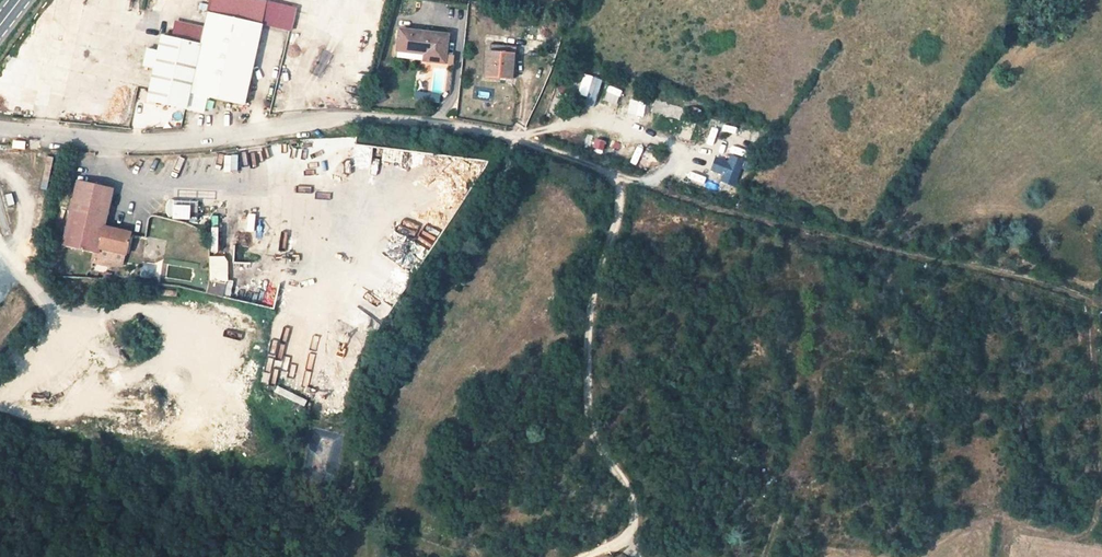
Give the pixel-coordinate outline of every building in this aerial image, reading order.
[(255,18),(259,0),(201,0),(200,6),(255,18)] [(200,6),(196,22),(182,87),(236,99),(255,18),(200,6)] [(196,22),(169,16),(165,32),(155,29),(140,94),(178,103),(182,87),(196,22)] [(438,30),(394,24),(391,47),(418,50),(417,56),(435,58),(438,30)] [(508,43),(481,40),(478,71),(505,74),(508,43)] [(616,116),(633,119),(637,102),(619,99),(616,116)] [(651,100),(641,122),(652,127),(662,105),(651,100)] [(712,117),(705,130),(719,136),(726,124),(712,117)] [(724,150),(742,156),(747,139),(730,133),(724,150)] [(619,140),(613,155),(630,161),(636,146),(619,140)] [(728,172),(734,159),(720,153),(714,166),(728,172)] [(118,248),(123,227),(96,221),(105,182),(69,174),(54,239),(88,247),(90,247),(91,242),(118,248)] [(196,219),(196,201),(166,200),(166,218),(196,219)] [(115,260),(118,248),(91,242),(90,247),(88,247),(86,255),(102,259),(115,260)] [(201,274),(218,277),(219,256),(216,251),(202,251),(201,274)] [(215,291),(218,277),(201,274),(199,287),(215,291)] [(1022,424),(1013,424),(1013,432),(1022,432),(1022,424)]
